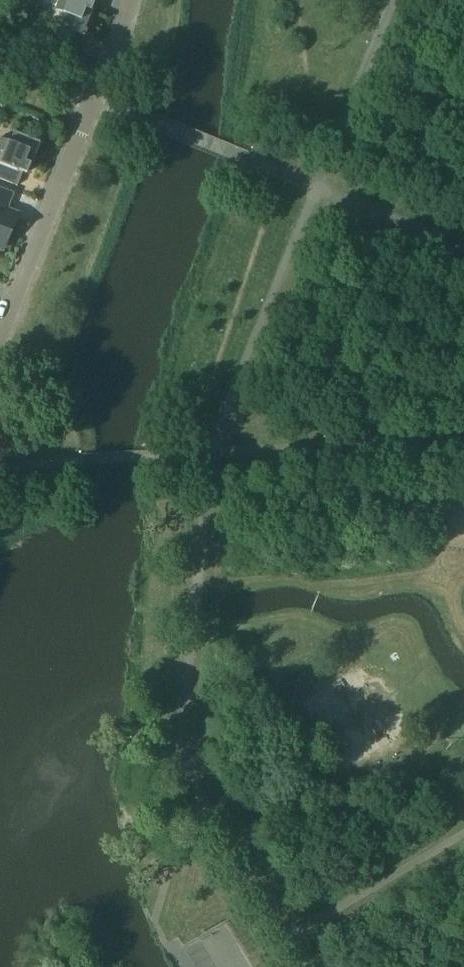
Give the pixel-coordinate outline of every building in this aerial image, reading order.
[(55,9),(65,13),(56,38),(71,44),(77,29),(84,32),(93,9),(92,9),(95,0),(59,0),(55,9)] [(18,185),(24,171),(27,172),(31,163),(32,164),(41,141),(14,131),(11,141),(0,137),(0,138),(0,178),(18,185)] [(3,248),(12,224),(9,223),(13,211),(6,208),(12,193),(0,189),(0,247),(3,248)]
